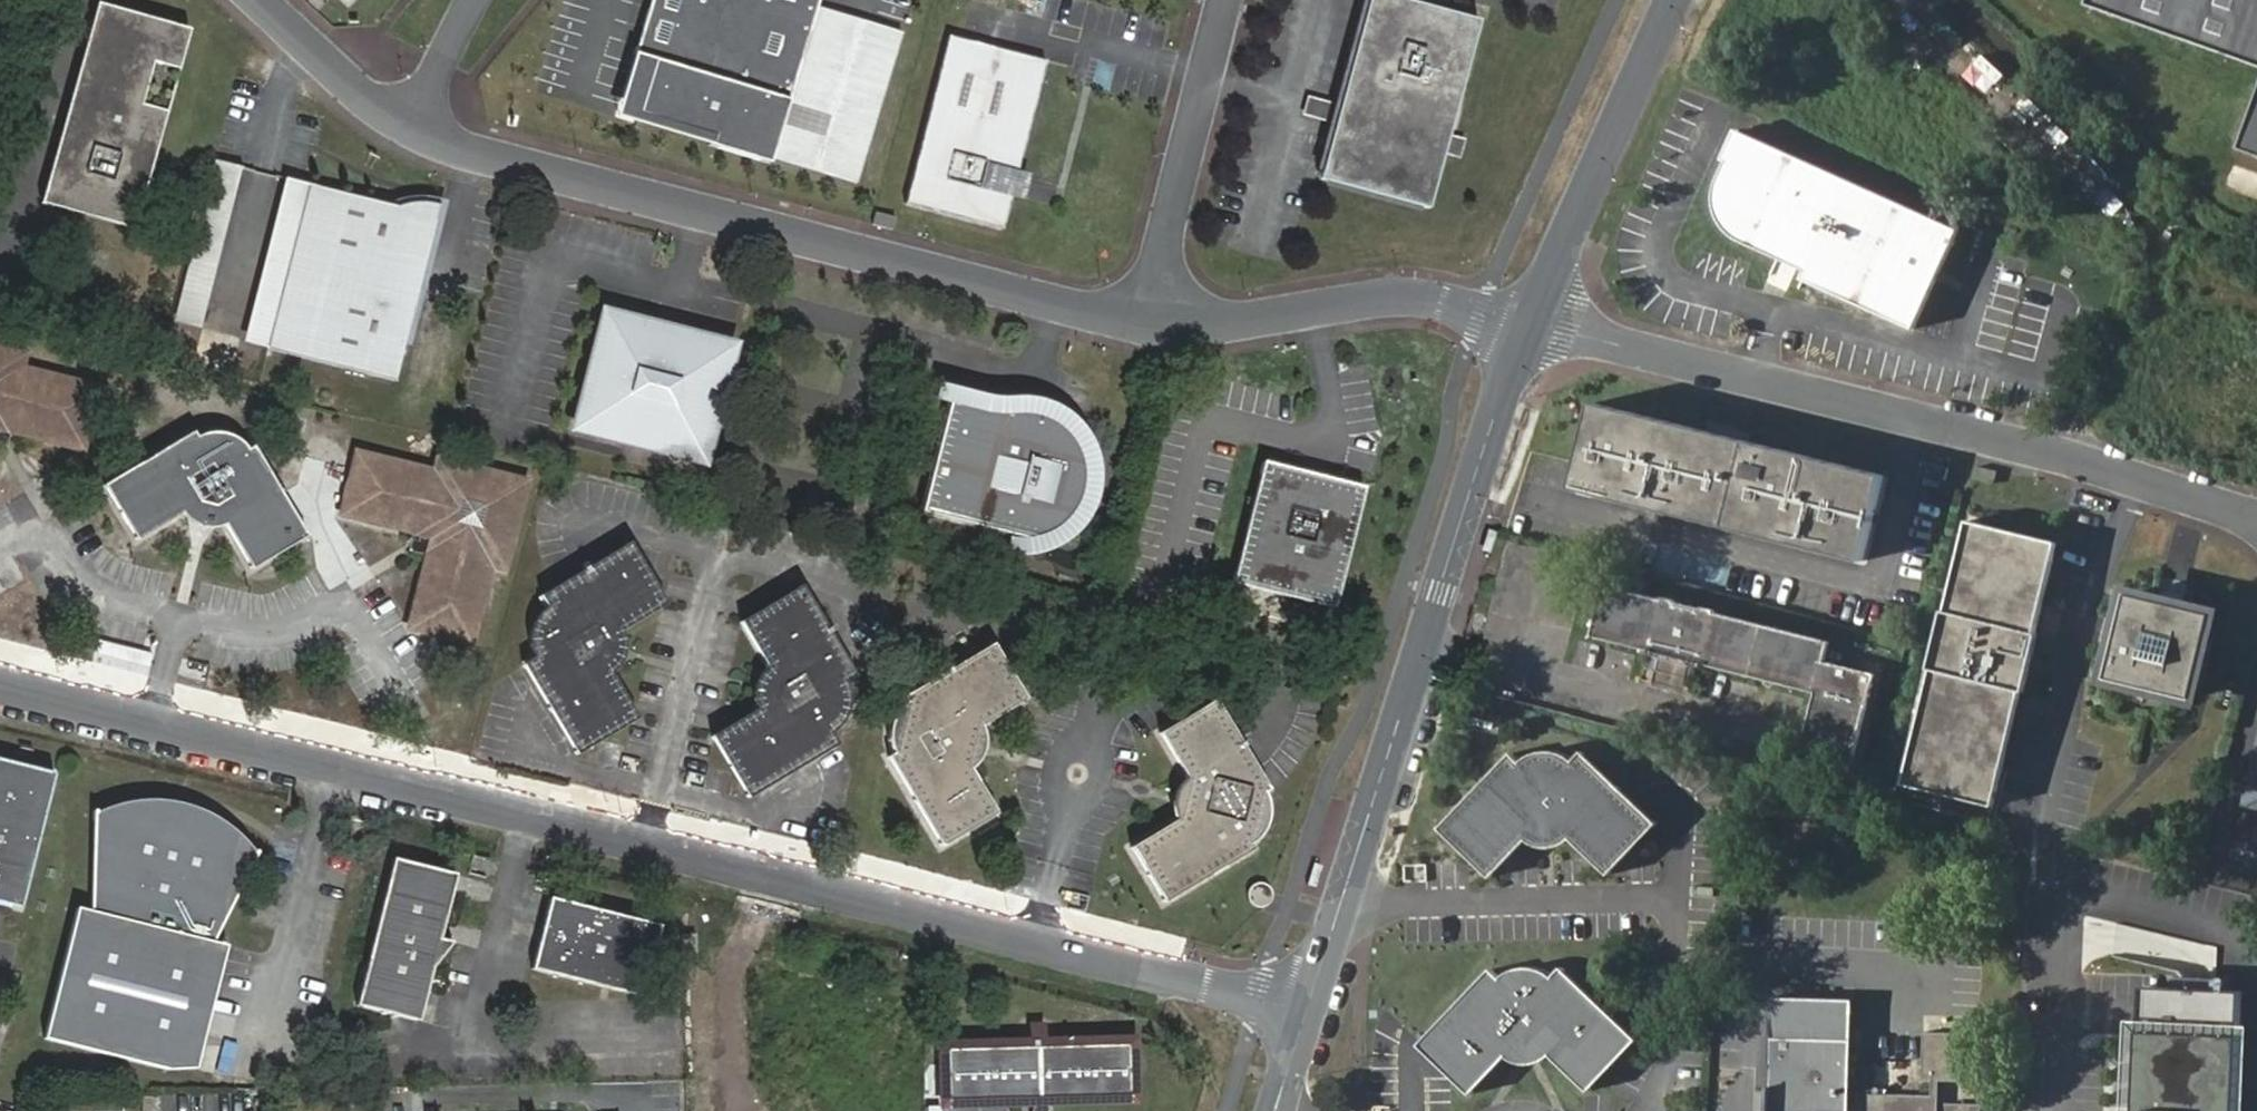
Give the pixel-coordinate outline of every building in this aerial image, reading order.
[(639,121),(774,160),(818,7),(820,0),(653,0),(637,57),(656,63),(639,121)] [(1410,0),(1369,0),(1342,97),(1451,127),(1480,19),(1410,0)] [(2087,6),(2256,65),(2256,0),(2089,0),(2087,6)] [(903,30),(818,7),(774,160),(855,183),(903,30)] [(1047,54),(950,30),(908,198),(1005,223),(1047,54)] [(58,187),(126,203),(169,53),(101,37),(58,187)] [(1451,127),(1342,97),(1319,176),(1428,205),(1451,127)] [(2243,150),(2256,155),(2256,105),(2243,150)] [(1733,169),(1723,191),(1721,194),(1720,210),(1722,222),(1728,234),(1737,243),(1743,247),(1811,278),(1807,287),(1918,338),(1964,241),(1743,137),(1729,166),(1733,169)] [(180,332),(220,170),(195,163),(154,325),(180,332)] [(270,354),(310,192),(285,186),(244,348),(270,354)] [(399,214),(310,192),(270,354),(396,386),(440,211),(399,214)] [(896,213),(879,207),(875,219),(894,224),(896,213)] [(607,321),(580,431),(703,461),(730,351),(607,321)] [(77,441),(91,390),(15,371),(19,358),(0,353),(0,421),(77,441)] [(980,405),(950,397),(921,507),(1030,534),(1030,540),(1044,537),(1057,530),(1069,520),(1079,508),(1084,499),(1087,489),(1090,479),(1090,469),(1089,454),(1086,444),(1082,434),(1074,422),(1061,410),(1049,416),(1009,406),(980,405)] [(1598,401),(1577,492),(1874,567),(1894,475),(1598,401)] [(99,490),(133,545),(179,517),(187,526),(197,531),(213,532),(221,529),(248,575),(302,541),(248,450),(242,454),(236,448),(226,443),(215,439),(200,439),(189,442),(185,437),(99,490)] [(427,529),(437,546),(416,625),(468,638),(489,561),(500,564),(520,486),(441,466),(438,477),(361,458),(348,509),(427,529)] [(1365,490),(1264,465),(1233,586),(1334,612),(1365,490)] [(2062,542),(1970,520),(1902,783),(1998,806),(2062,542)] [(529,632),(527,646),(528,650),(530,659),(522,664),(577,752),(637,714),(613,675),(622,667),(629,651),(629,639),(623,627),(669,599),(632,540),(543,595),(548,603),(539,610),(532,622),(529,632)] [(1651,649),(1704,664),(1816,696),(1803,746),(1854,761),(1881,660),(1604,582),(1591,632),(1651,649)] [(2223,608),(2124,583),(2101,685),(2200,707),(2223,608)] [(751,687),(751,701),(752,705),(756,714),(713,740),(749,797),(836,743),(830,734),(837,728),(846,713),(849,704),(849,696),(847,680),(858,673),(804,587),(744,623),(769,662),(759,670),(753,681),(751,687)] [(889,729),(889,738),(890,744),(893,750),(887,754),(943,845),(998,812),(970,766),(976,762),(979,758),(985,748),(986,737),(982,725),(1026,698),(990,638),(900,691),(904,698),(893,714),(889,729)] [(1697,691),(1704,664),(1651,649),(1644,676),(1697,691)] [(1174,796),(1171,805),(1172,811),(1173,817),(1176,824),(1133,849),(1164,902),(1257,848),(1253,841),(1261,831),(1264,822),(1266,810),(1265,796),(1264,791),(1270,787),(1218,701),(1161,734),(1188,779),(1180,785),(1176,790),(1174,796)] [(2239,808),(2256,812),(2256,730),(2239,808)] [(1512,751),(1442,825),(1494,874),(1527,839),(1531,842),(1537,845),(1548,848),(1554,847),(1559,846),(1569,841),(1574,837),(1576,835),(1610,868),(1659,816),(1584,745),(1574,755),(1567,751),(1561,749),(1550,747),(1544,747),(1539,748),(1528,753),(1524,756),(1520,759),(1512,751)] [(21,904),(52,771),(0,759),(0,899),(21,904)] [(97,811),(91,911),(78,907),(45,1039),(195,1076),(228,944),(214,940),(262,852),(240,831),(212,812),(181,802),(151,800),(121,804),(97,811)] [(445,942),(461,877),(396,860),(360,1006),(425,1023),(438,969),(456,944),(445,942)] [(660,925),(551,900),(535,968),(645,994),(660,925)] [(1490,970),(1420,1043),(1472,1091),(1506,1057),(1513,1061),(1524,1065),(1530,1064),(1535,1065),(1540,1063),(1545,1061),(1550,1057),(1554,1054),(1590,1088),(1638,1038),(1561,965),(1553,973),(1547,969),(1541,967),(1530,964),(1520,965),(1509,968),(1504,971),(1500,975),(1498,976),(1490,970)] [(2140,983),(2135,1110),(2255,1110),(2256,1054),(2256,987),(2140,983)] [(1772,1110),(1940,1110),(1941,1081),(1957,1082),(1958,1058),(1967,1058),(1966,1034),(1926,1033),(1925,1080),(1931,1081),(1931,1096),(1860,1095),(1860,1100),(1852,1101),(1855,1000),(1774,997),(1772,1110)] [(948,1048),(949,1099),(1129,1094),(1127,1042),(948,1048)] [(1129,1094),(949,1099),(950,1110),(1031,1109),(1051,1108),(1142,1106),(1141,1094),(1140,1042),(1127,1042),(1129,1094)] [(1966,1082),(1967,1058),(1958,1058),(1957,1082),(1966,1082)]
